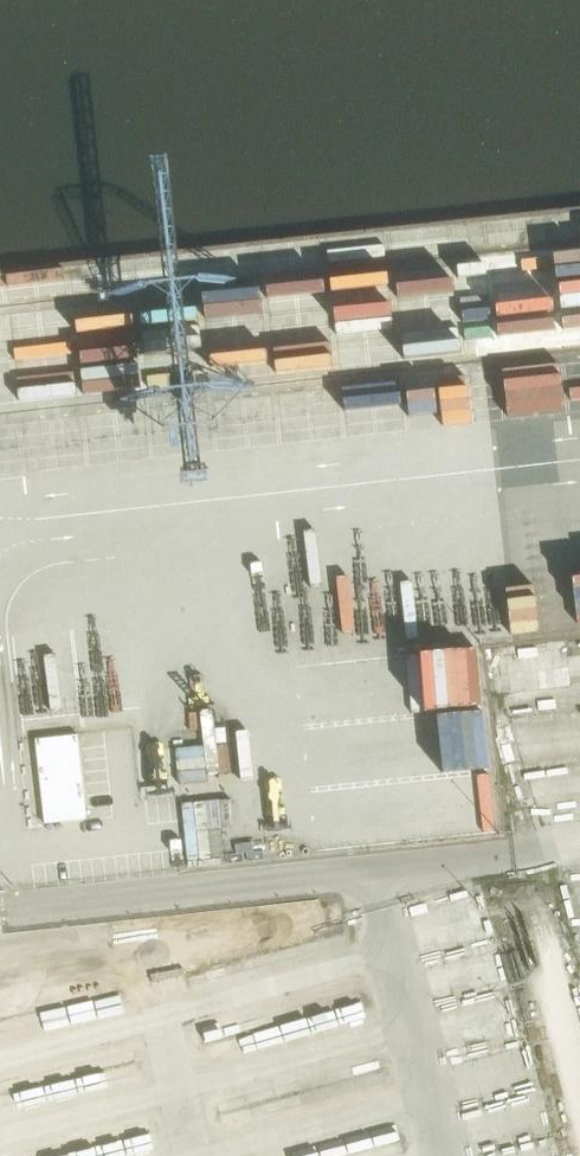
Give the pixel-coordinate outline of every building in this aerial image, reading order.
[(329,234),(330,256),(386,255),(385,232),(329,234)] [(480,403),(566,398),(564,365),(478,370),(480,403)] [(571,367),(572,407),(579,407),(579,367),(571,367)] [(469,386),(411,389),(413,437),(471,434),(469,386)] [(92,465),(149,464),(148,418),(91,419),(92,465)] [(84,451),(29,453),(30,475),(85,473),(84,451)] [(540,632),(537,525),(501,526),(501,518),(480,518),(484,633),(540,632)] [(543,552),(543,564),(546,564),(550,622),(579,621),(579,550),(543,552)] [(423,631),(480,628),(478,583),(421,585),(423,631)] [(16,619),(25,729),(86,724),(84,709),(143,704),(140,671),(78,677),(73,614),(16,619)] [(472,690),(471,648),(446,649),(448,691),(472,690)] [(509,706),(535,706),(536,653),(509,653),(509,706)] [(352,784),(357,842),(496,831),(492,770),(479,771),(474,711),(360,720),(365,783),(352,784)] [(79,734),(36,739),(45,823),(88,819),(79,734)] [(188,856),(224,854),(221,798),(185,800),(188,856)] [(341,999),(352,999),(353,1012),(363,1012),(362,984),(340,985),(341,999)]
